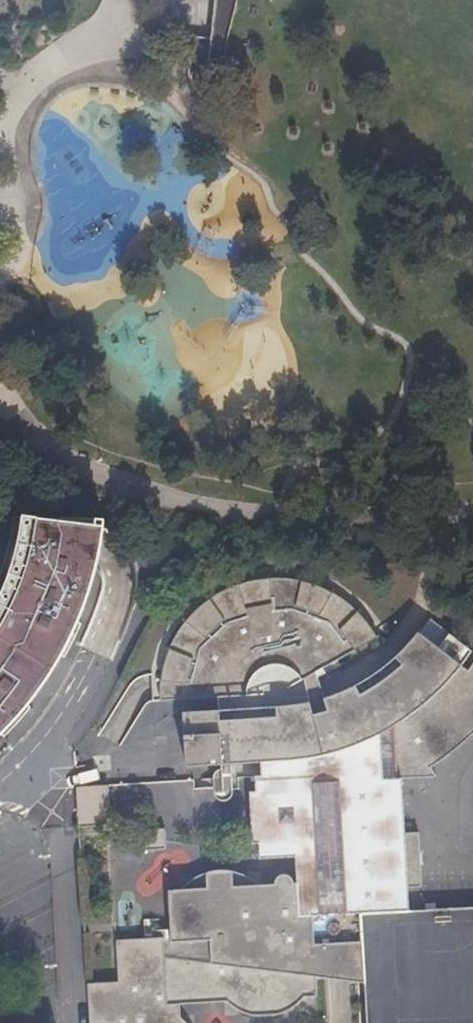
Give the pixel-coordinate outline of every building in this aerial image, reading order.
[(238,0),(221,0),(216,52),(193,49),(196,96),(212,98),(215,74),(229,74),(232,57),(246,1),(238,0)] [(12,724),(28,705),(42,686),(52,671),(62,654),(75,630),(86,601),(92,583),(97,565),(99,551),(102,540),(103,527),(13,516),(8,543),(0,572),(0,736),(12,724)] [(89,1022),(187,1022),(186,1021),(181,1018),(180,1004),(235,1001),(237,1003),(241,1006),(244,1008),(250,1011),(254,1012),(258,1013),(264,1014),(271,1014),(276,1013),(283,1012),(284,1011),(285,1011),(289,1009),(296,1005),(299,1002),(303,997),(307,993),(314,992),(320,992),(317,931),(325,930),(324,911),(362,909),(365,979),(368,979),(371,1022),(472,1022),(472,902),(411,904),(411,882),(427,881),(425,825),(364,828),(358,823),(354,817),(351,811),(348,804),(347,797),(348,790),(349,783),(352,776),(356,770),(361,765),(368,760),(384,802),(408,793),(407,771),(425,771),(424,766),(472,725),(472,658),(460,650),(470,634),(431,611),(412,635),(389,656),(363,673),(334,685),(320,688),(312,667),(346,651),(343,646),(380,627),(375,618),(368,608),(365,605),(359,599),(355,595),(350,591),(344,586),(335,581),(322,575),(311,571),(303,569),(297,568),(293,567),(285,566),(277,566),(271,567),(263,567),(254,569),(247,571),(243,572),(235,575),(228,578),(221,582),(212,587),(205,592),(202,594),(198,599),(194,603),(187,611),(182,617),(179,622),(172,635),(170,640),(168,646),(166,652),(164,660),(162,672),(162,684),(162,689),(218,686),(221,754),(291,750),(292,764),(255,766),(255,778),(257,799),(251,799),(252,815),(258,814),(260,847),(297,846),(299,874),(293,868),(289,864),(286,863),(284,863),(281,864),(278,867),(276,870),(273,875),(257,876),(247,868),(241,864),(232,861),(225,859),(218,859),(210,860),(203,862),(196,866),(189,870),(185,874),(180,879),(166,881),(168,932),(116,935),(117,977),(86,978),(89,1022)] [(107,777),(75,778),(77,819),(109,817),(107,777)] [(145,822),(146,842),(165,841),(164,821),(145,822)]
